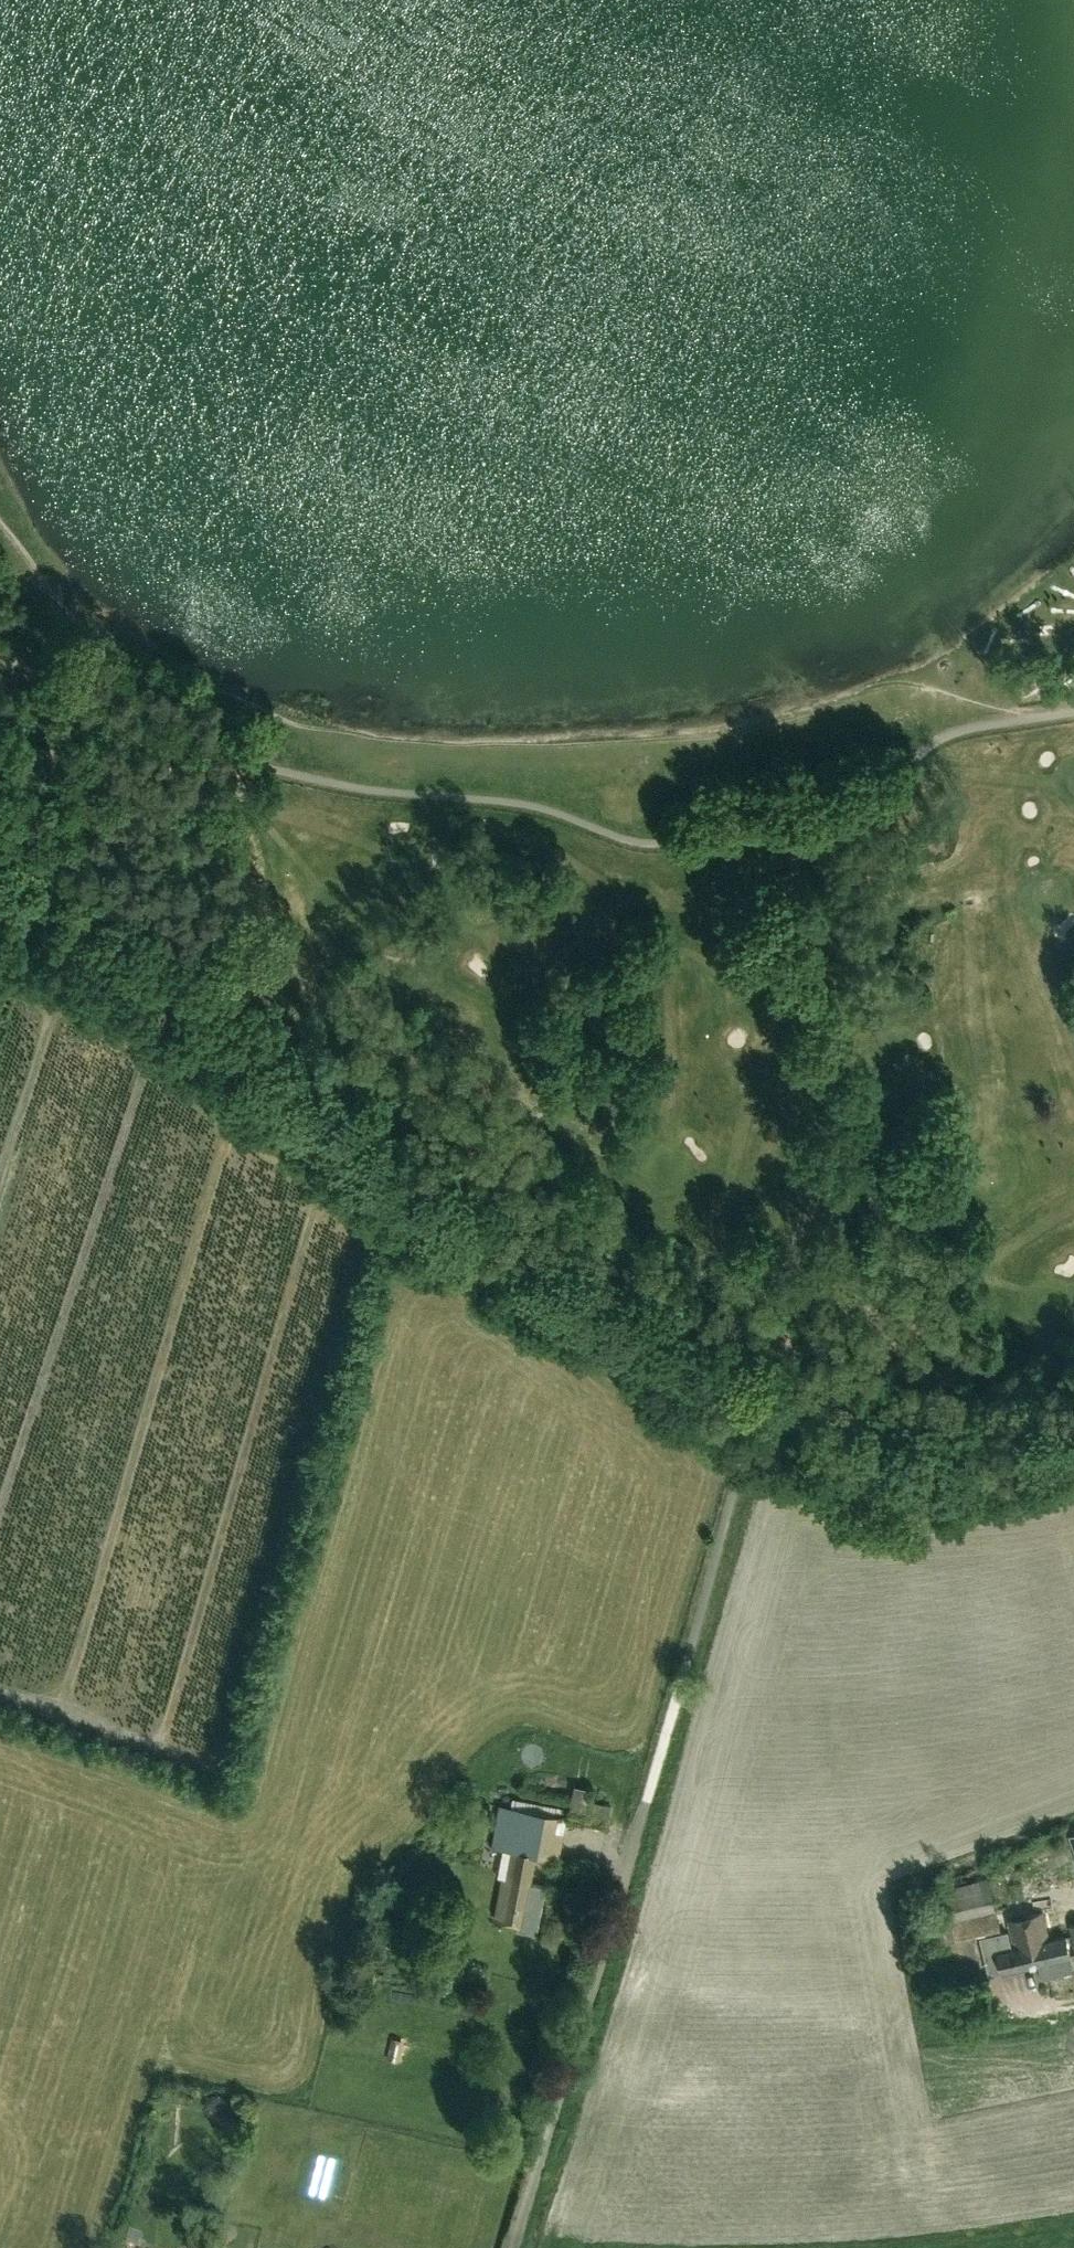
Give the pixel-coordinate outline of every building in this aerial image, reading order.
[(509,1807),(501,1850),(510,1852),(505,1880),(501,1880),(494,1920),(517,1925),(516,1930),(536,1934),(544,1888),(530,1885),(535,1856),(557,1860),(565,1820),(605,1828),(610,1804),(586,1800),(584,1812),(512,1800),(510,1807),(509,1807)] [(921,1925),(925,1947),(940,1944),(946,1972),(976,1966),(975,1961),(978,1961),(973,1936),(999,1931),(989,1877),(988,1877),(986,1869),(943,1877),(945,1887),(946,1887),(950,1904),(940,1906),(943,1921),(921,1925)] [(990,1874),(997,1907),(1009,1905),(1002,1871),(990,1874)] [(1022,1880),(1011,1882),(1015,1899),(1026,1897),(1022,1880)] [(1070,1925),(1066,1907),(1054,1910),(1060,1935),(1071,1933),(1073,1946),(1073,1923),(1070,1925)] [(995,1936),(999,1953),(1003,1972),(1039,1964),(1041,1971),(1049,1969),(1047,1962),(1071,1956),(1067,1938),(1049,1942),(1043,1913),(1009,1921),(1016,1949),(1011,1950),(1008,1933),(995,1936)] [(399,2062),(403,2041),(391,2038),(386,2059),(399,2062)] [(137,2247),(141,2235),(128,2231),(124,2244),(137,2247)]
